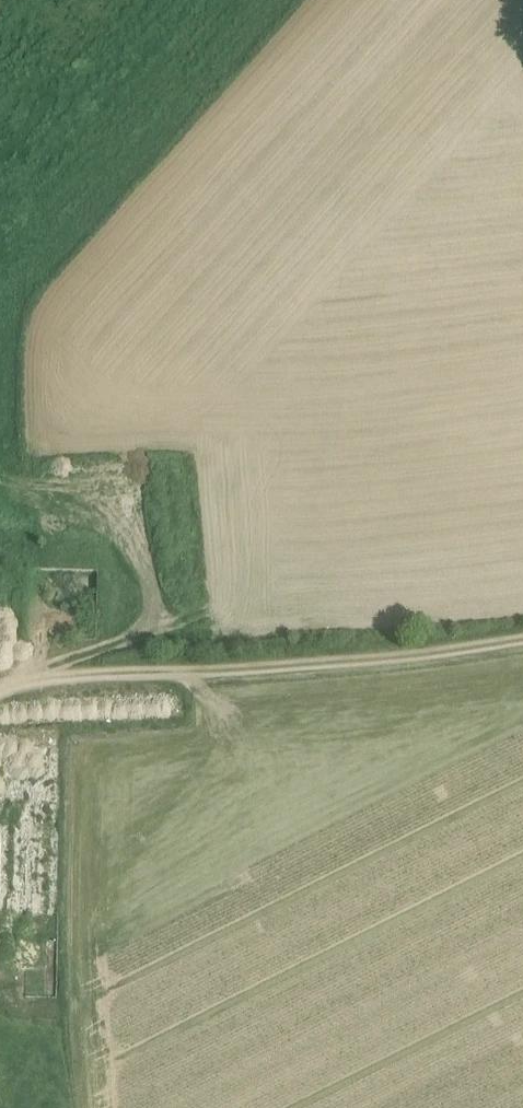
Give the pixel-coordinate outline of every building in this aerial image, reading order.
[(69,568),(69,592),(89,592),(89,603),(98,603),(98,568),(69,568)] [(0,802),(0,914),(26,915),(26,918),(33,918),(33,915),(58,915),(60,735),(4,734),(1,802),(0,802)]
